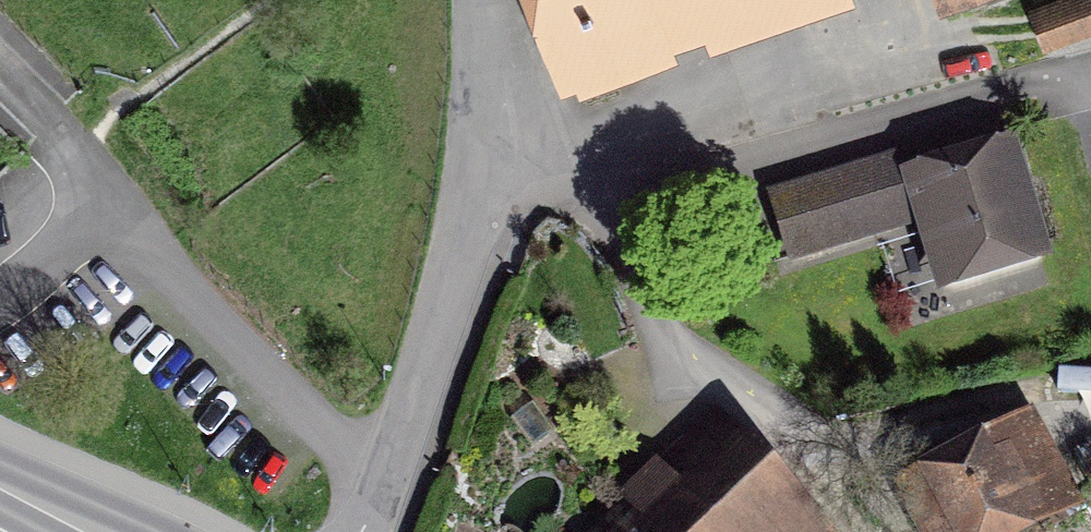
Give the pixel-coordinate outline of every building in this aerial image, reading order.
[(566,89),(802,0),(532,0),(566,89)] [(941,9),(963,0),(938,0),(941,9)] [(1027,18),(1038,51),(1090,33),(1090,0),(1080,0),(1027,18)] [(1002,159),(900,191),(909,222),(931,291),(1033,259),(1002,159)] [(895,173),(774,209),(788,258),(909,222),(900,191),(895,173)] [(899,510),(911,531),(1018,531),(1059,510),(1025,444),(899,510)] [(629,531),(798,531),(716,448),(629,531)]
